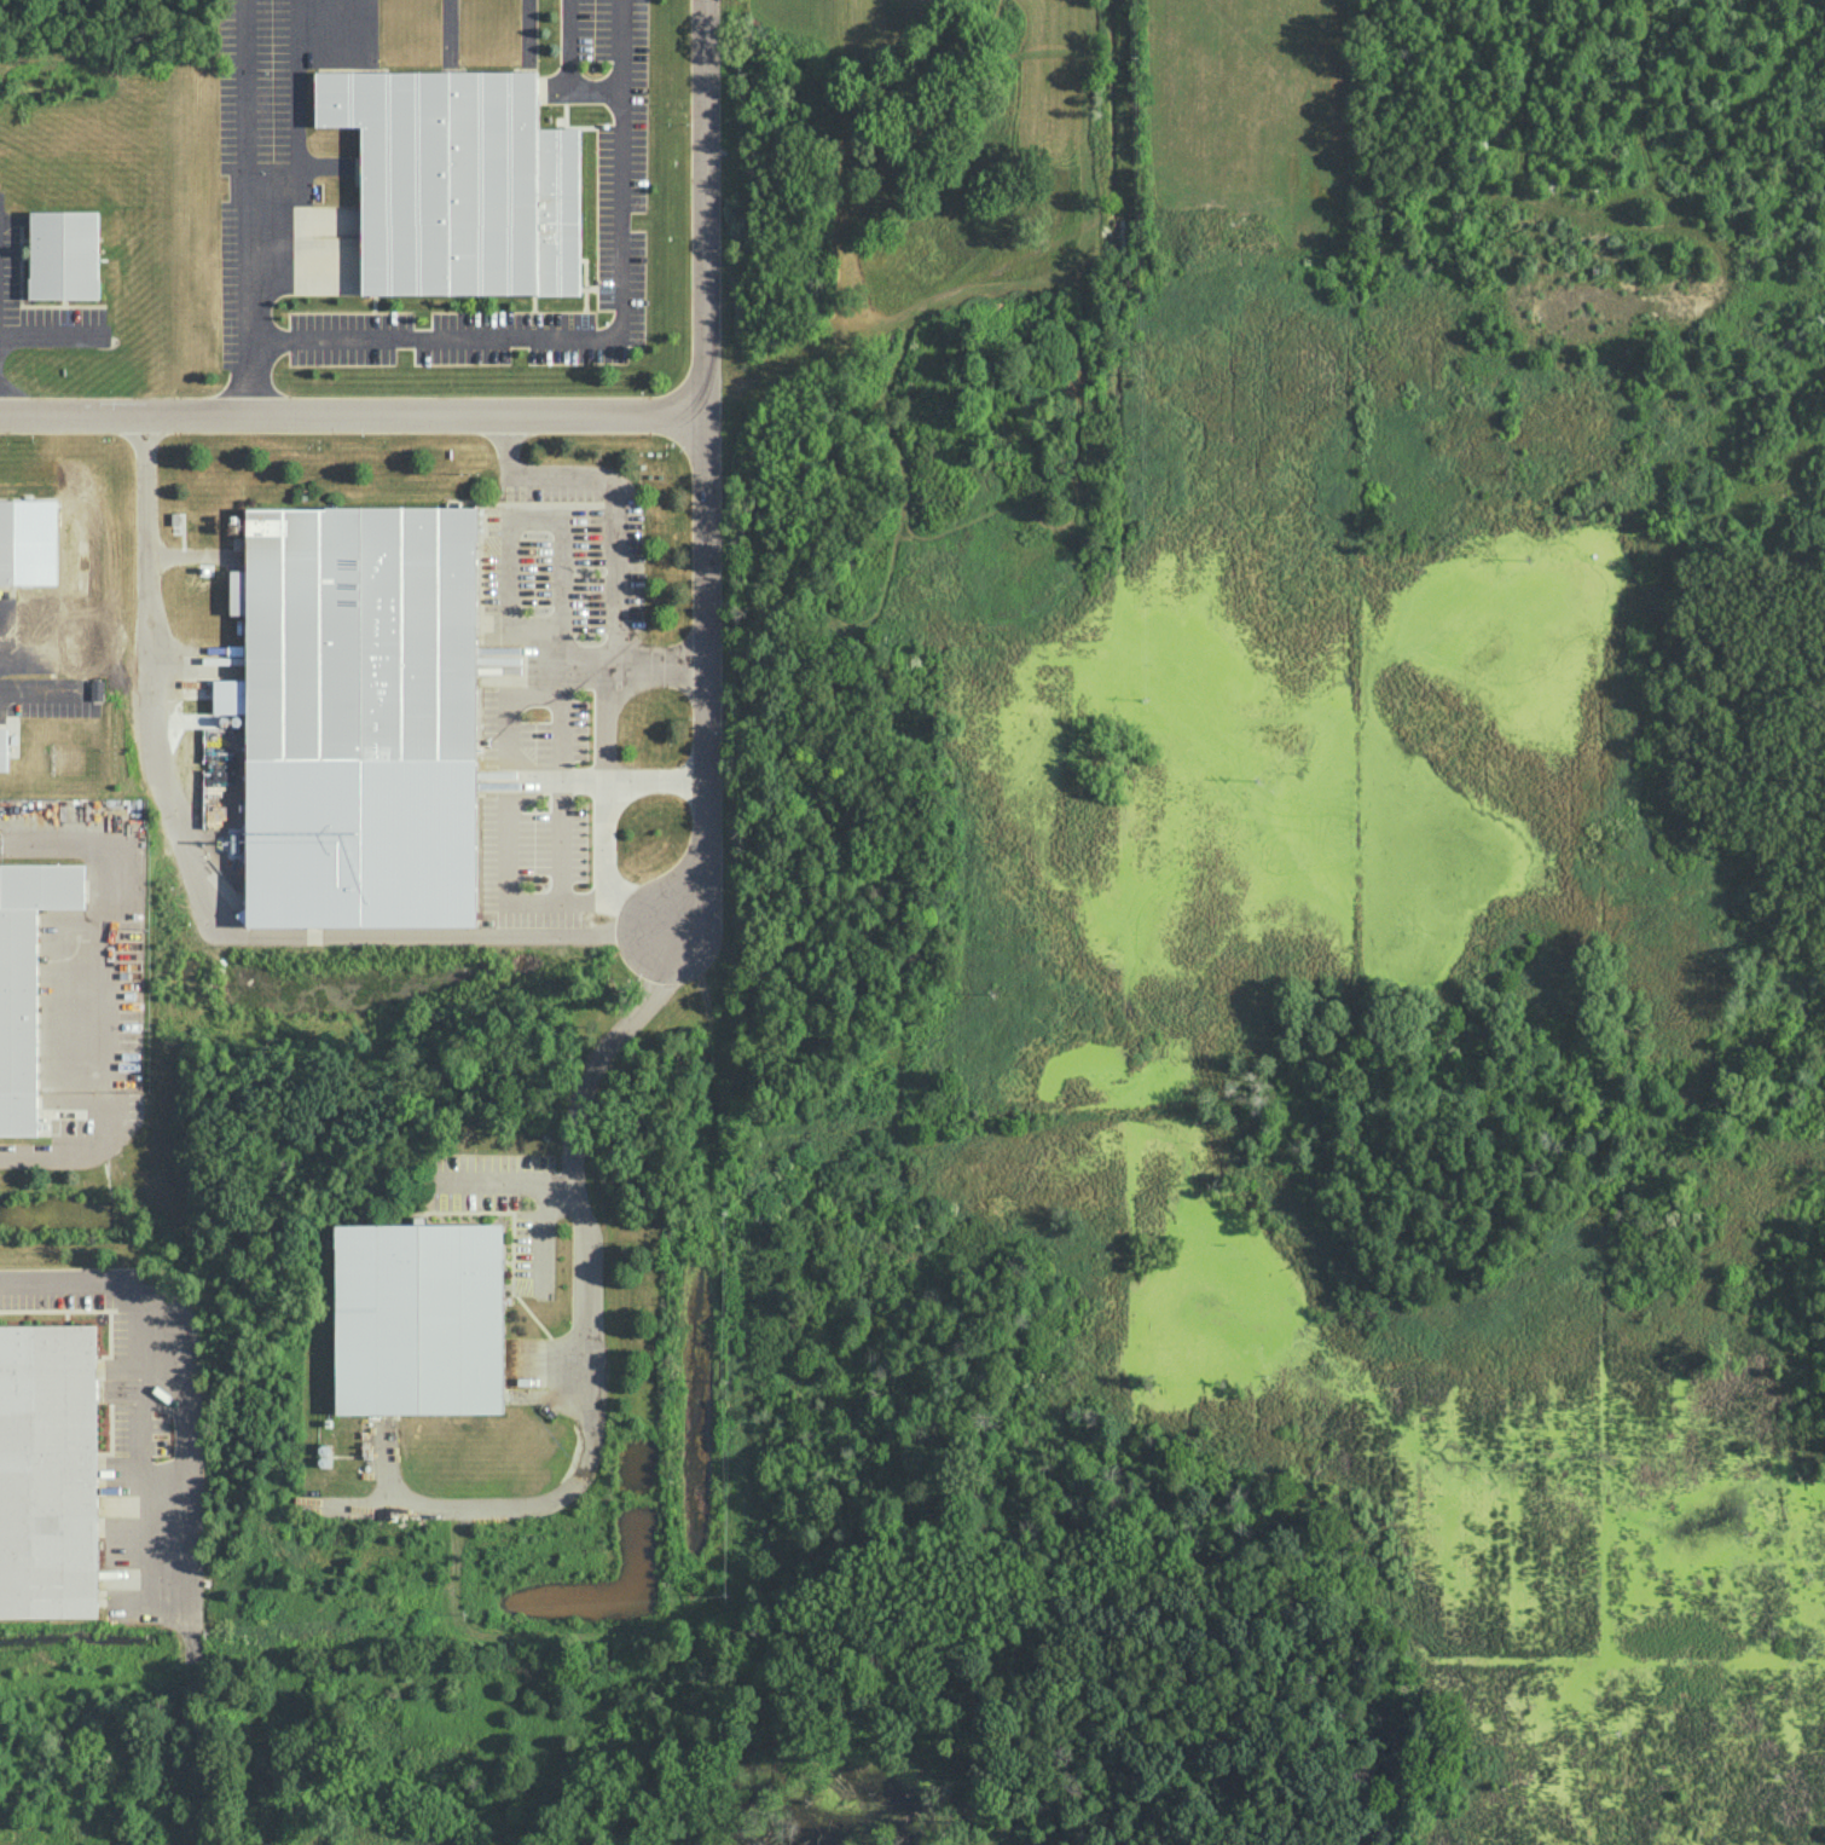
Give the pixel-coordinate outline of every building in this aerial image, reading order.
[(537,127),(579,127),(579,294),(361,294),(361,126),(314,126),(314,71),(535,71),(537,127)] [(29,210),(97,210),(97,299),(29,299),(29,210)] [(15,584),(0,584),(0,499),(13,499),(15,584)] [(245,509),(324,508),(324,507),(476,507),(476,540),(475,540),(475,925),(247,926),(245,509)] [(35,1135),(36,908),(83,908),(83,863),(0,863),(0,1135),(35,1135)] [(335,1413),(503,1413),(502,1224),(335,1225),(335,1413)] [(95,1616),(0,1616),(0,1325),(94,1324),(95,1616)] [(138,1588),(138,1567),(97,1568),(97,1605),(105,1605),(104,1588),(138,1588)]
